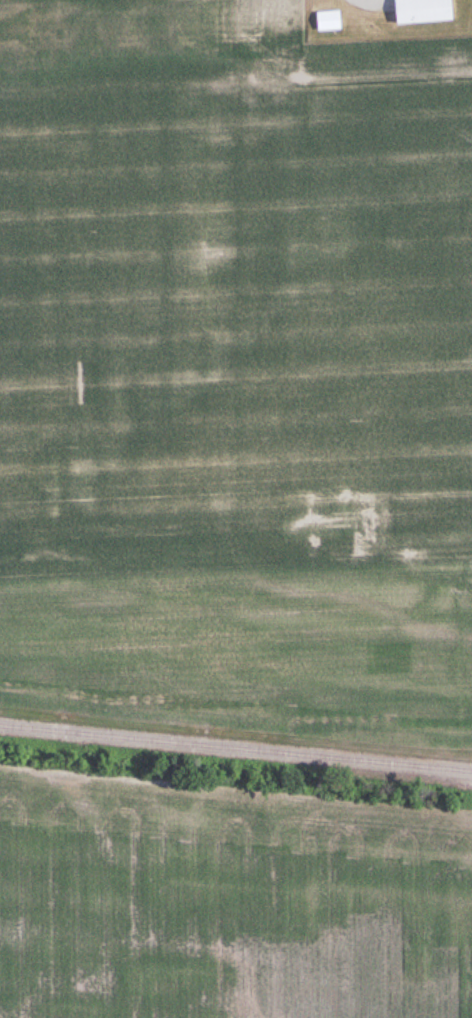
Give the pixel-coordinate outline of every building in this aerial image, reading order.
[(393,25),(453,21),(452,0),(391,0),(393,25)] [(316,12),(316,30),(339,30),(339,12),(316,12)]
